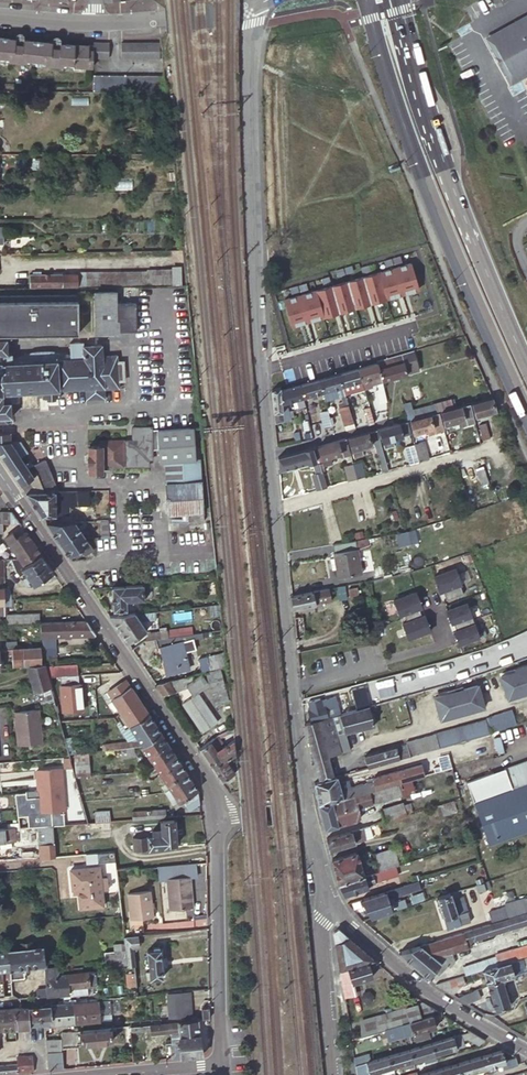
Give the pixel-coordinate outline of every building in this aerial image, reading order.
[(492,36),(502,55),(497,57),(502,66),(506,63),(517,82),(526,76),(526,17),(492,36)] [(492,36),(487,39),(497,57),(502,55),(492,36)] [(9,57),(12,60),(24,61),(27,59),(46,61),(49,64),(61,64),(64,62),(83,63),(86,66),(92,66),(92,57),(108,58),(109,42),(93,42),(93,45),(63,43),(63,47),(51,46),(52,42),(23,39),(23,43),(11,42),(11,38),(0,37),(0,56),(9,57)] [(121,42),(121,58),(159,58),(159,42),(121,42)] [(506,63),(502,66),(512,84),(517,82),(506,63)] [(164,76),(94,75),(94,90),(164,91),(164,76)] [(401,171),(397,164),(388,169),(392,175),(401,171)] [(56,248),(56,237),(36,237),(36,249),(56,248)] [(154,286),(181,285),(181,268),(173,268),(173,270),(147,271),(147,272),(105,273),(78,273),(77,273),(62,273),(62,272),(53,272),(53,274),(41,274),(41,272),(33,272),(33,273),(30,273),(30,288),(35,288),(65,287),(90,287),(116,286),(136,286),(154,286)] [(116,292),(94,292),(95,333),(119,332),(119,331),(136,331),(136,303),(117,304),(116,292)] [(0,296),(0,331),(15,331),(20,336),(78,335),(78,295),(0,296)] [(0,337),(0,423),(7,423),(7,417),(11,416),(11,401),(15,401),(15,397),(18,397),(18,392),(43,390),(43,398),(60,397),(60,389),(85,388),(85,399),(105,398),(104,389),(119,388),(118,381),(124,380),(123,361),(117,361),(117,355),(102,356),(102,344),(94,345),(83,345),(83,342),(69,343),(70,359),(56,360),(53,352),(41,352),(30,353),(27,361),(12,362),(12,353),(8,353),(7,337),(0,337)] [(418,370),(413,350),(391,357),(377,361),(377,363),(382,381),(418,370)] [(382,381),(377,363),(358,369),(362,381),(363,386),(382,381)] [(338,374),(342,387),(345,395),(364,390),(363,386),(362,381),(358,369),(338,374)] [(336,388),(342,387),(338,374),(320,379),(323,392),(329,390),(336,388)] [(316,394),(323,392),(320,379),(301,385),(305,398),(311,395),(316,394)] [(305,398),(301,385),(289,388),(282,390),(284,421),(291,419),(289,410),(287,403),(305,398)] [(384,388),(379,389),(374,391),(378,404),(388,401),(384,388)] [(284,421),(282,390),(281,389),(272,390),(272,400),(273,408),(274,418),(275,424),(284,421)] [(496,410),(492,397),(469,404),(473,416),(481,414),(486,413),(496,410)] [(454,399),(435,405),(437,413),(439,412),(457,407),(454,399)] [(408,421),(437,413),(435,405),(413,411),(411,404),(403,406),(405,414),(408,421)] [(473,416),(469,404),(457,407),(439,412),(440,416),(442,416),(445,425),(457,421),(459,428),(475,423),(473,416)] [(354,422),(348,406),(343,408),(339,409),(345,425),(354,422)] [(374,423),(369,407),(354,412),(359,426),(367,424),(368,425),(374,423)] [(332,427),(328,411),(320,413),(324,429),(325,429),(332,427)] [(439,412),(437,413),(408,421),(409,425),(411,424),(414,433),(427,429),(428,434),(444,430),(440,416),(439,412)] [(409,425),(408,421),(389,426),(380,429),(385,449),(394,446),(392,439),(411,434),(409,425)] [(491,438),(486,423),(479,425),(483,440),(491,438)] [(148,459),(152,459),(152,449),(159,449),(158,430),(158,429),(151,429),(151,426),(131,426),(132,440),(101,440),(101,446),(87,446),(88,472),(102,472),(102,466),(148,466),(148,459)] [(196,462),(195,429),(158,430),(159,449),(159,462),(164,462),(196,462)] [(388,470),(377,430),(358,435),(346,439),(347,442),(350,441),(354,457),(364,455),(362,448),(374,444),(382,472),(388,470)] [(1,455),(8,465),(15,477),(25,492),(58,491),(41,461),(29,466),(27,462),(23,463),(20,457),(26,453),(20,440),(9,441),(9,433),(0,433),(0,454),(1,455)] [(347,442),(346,439),(321,446),(315,447),(316,451),(319,450),(323,466),(332,463),(330,456),(340,453),(341,457),(348,455),(350,455),(350,453),(349,449),(347,442)] [(419,461),(429,459),(423,442),(414,444),(419,461)] [(410,464),(419,461),(414,444),(405,447),(410,464)] [(316,451),(315,447),(291,454),(278,458),(279,466),(279,471),(308,463),(308,464),(316,461),(313,451),(316,451)] [(201,462),(196,462),(164,462),(165,488),(202,487),(201,462)] [(356,479),(364,477),(361,462),(352,464),(356,479)] [(326,487),(319,464),(314,466),(316,474),(312,475),(316,490),(326,487)] [(348,481),(356,479),(352,464),(344,466),(348,481)] [(481,467),(474,469),(479,485),(486,484),(481,467)] [(474,469),(468,471),(472,487),(479,485),(474,469)] [(203,524),(202,487),(165,488),(167,517),(187,517),(188,525),(203,524)] [(91,490),(58,491),(25,492),(36,507),(41,516),(55,515),(55,514),(68,514),(68,505),(77,505),(76,506),(89,506),(89,494),(91,494),(91,490)] [(19,522),(11,511),(0,511),(0,523),(19,522)] [(74,521),(45,522),(55,536),(57,539),(66,536),(80,530),(74,521)] [(93,549),(80,530),(66,536),(57,539),(66,552),(69,556),(80,549),(84,555),(93,549)] [(4,537),(18,559),(34,558),(40,554),(33,545),(29,538),(25,532),(25,531),(15,538),(11,533),(4,537)] [(410,544),(407,532),(396,534),(399,547),(410,544)] [(370,547),(368,538),(356,540),(355,541),(357,541),(357,542),(360,541),(360,546),(357,547),(357,550),(370,547)] [(361,573),(357,550),(357,547),(360,546),(360,541),(357,542),(357,541),(355,541),(356,540),(333,544),(338,577),(361,573)] [(43,565),(46,563),(40,554),(34,558),(16,571),(18,575),(23,572),(25,576),(33,571),(43,565)] [(16,571),(34,558),(18,559),(13,559),(13,560),(11,560),(16,571)] [(21,579),(25,585),(32,585),(52,571),(46,563),(43,565),(33,571),(25,576),(21,579)] [(440,594),(462,586),(456,568),(433,577),(440,594)] [(362,585),(362,582),(315,591),(291,596),(292,606),(293,610),(315,604),(358,595),(357,586),(362,585)] [(143,597),(142,585),(111,587),(112,611),(126,610),(125,600),(144,599),(144,597),(143,597)] [(0,587),(0,616),(3,616),(3,606),(10,605),(10,597),(9,588),(4,587),(3,587),(0,587)] [(393,598),(399,619),(423,613),(417,592),(393,598)] [(446,610),(461,649),(481,641),(466,602),(446,610)] [(149,619),(146,612),(109,615),(117,628),(128,643),(146,630),(141,623),(149,619)] [(5,617),(5,623),(39,622),(39,613),(5,614),(5,617)] [(408,642),(432,633),(425,615),(402,623),(408,642)] [(302,617),(293,618),(295,633),(295,637),(304,636),(302,617)] [(58,622),(39,622),(40,636),(46,655),(56,654),(55,636),(74,635),(95,635),(85,621),(73,621),(58,622)] [(180,636),(192,635),(191,627),(158,631),(159,639),(180,636)] [(145,633),(146,641),(155,639),(159,639),(158,631),(145,633)] [(182,642),(180,636),(159,639),(155,639),(157,648),(160,647),(167,674),(188,669),(184,652),(195,649),(193,639),(182,642)] [(15,644),(3,644),(3,649),(12,648),(12,655),(12,659),(12,665),(22,665),(30,665),(30,658),(42,657),(40,650),(38,642),(15,644)] [(225,663),(224,653),(198,659),(201,673),(205,672),(225,666),(225,663)] [(13,669),(12,665),(12,659),(5,659),(6,666),(0,666),(0,664),(0,669),(13,669)] [(47,676),(44,666),(43,664),(30,665),(22,665),(22,667),(27,666),(33,692),(35,691),(50,687),(48,682),(47,676)] [(59,665),(59,676),(77,675),(76,664),(72,664),(59,665)] [(507,701),(526,695),(526,665),(499,674),(507,701)] [(227,679),(225,666),(205,672),(213,705),(227,702),(222,680),(227,679)] [(448,666),(435,670),(438,680),(451,676),(448,666)] [(207,686),(199,673),(174,679),(155,684),(162,695),(188,689),(193,696),(196,694),(207,686)] [(406,687),(402,674),(377,681),(381,694),(406,687)] [(77,675),(59,676),(60,685),(59,685),(60,712),(80,711),(78,683),(77,683),(77,675)] [(124,718),(142,706),(125,679),(112,688),(106,692),(111,699),(120,713),(124,718)] [(434,697),(440,719),(450,716),(450,714),(473,708),(473,710),(484,707),(478,685),(465,689),(449,693),(434,697)] [(50,687),(35,691),(38,703),(48,700),(49,701),(53,700),(50,689),(50,687)] [(216,722),(196,694),(193,696),(182,703),(202,732),(216,722)] [(310,722),(328,718),(325,706),(322,707),(320,698),(307,702),(310,710),(307,711),(310,722)] [(343,713),(351,711),(349,703),(341,706),(343,713)] [(147,714),(142,706),(124,718),(128,726),(129,726),(147,714)] [(369,706),(351,711),(343,713),(340,714),(345,733),(374,725),(370,710),(369,706)] [(40,743),(37,710),(14,712),(16,745),(40,743)] [(86,711),(87,719),(95,719),(95,711),(86,711)] [(124,718),(120,713),(113,718),(116,723),(120,721),(124,728),(128,726),(124,718)] [(129,726),(136,738),(141,745),(160,733),(147,714),(129,726)] [(340,714),(328,718),(310,722),(304,724),(311,750),(315,767),(319,781),(333,777),(327,756),(350,750),(345,733),(340,714)] [(435,734),(439,748),(489,734),(485,720),(434,733),(435,734)] [(160,733),(141,745),(148,755),(167,743),(160,733)] [(409,756),(439,748),(435,734),(405,742),(406,744),(409,756)] [(221,742),(217,736),(210,741),(217,752),(222,749),(221,742)] [(141,745),(136,738),(132,741),(114,743),(101,744),(102,749),(106,748),(121,747),(135,745),(141,745)] [(217,752),(210,741),(199,749),(208,763),(212,769),(224,762),(217,752)] [(232,757),(235,755),(233,741),(222,749),(217,752),(224,762),(212,769),(221,782),(234,772),(229,765),(234,761),(232,757)] [(174,755),(167,743),(148,755),(154,765),(161,760),(162,763),(174,755)] [(409,756),(406,744),(364,756),(367,768),(409,756)] [(138,752),(135,745),(121,747),(106,748),(107,756),(127,754),(134,753),(138,752)] [(141,745),(135,745),(138,752),(143,758),(148,755),(141,745)] [(77,775),(89,773),(87,752),(71,753),(73,774),(76,773),(77,775)] [(178,761),(174,755),(162,763),(161,760),(154,765),(155,767),(159,773),(178,761)] [(507,767),(514,788),(476,801),(492,843),(526,830),(526,760),(507,767)] [(184,770),(178,761),(159,773),(164,781),(165,782),(176,775),(184,770)] [(336,776),(333,777),(319,781),(314,782),(316,797),(317,805),(337,799),(355,794),(378,788),(396,783),(410,780),(418,777),(423,776),(420,764),(371,778),(372,780),(350,786),(348,779),(338,782),(336,776)] [(59,767),(32,769),(36,812),(63,810),(59,767)] [(176,775),(165,782),(166,784),(170,789),(171,792),(190,780),(184,770),(176,775)] [(188,810),(199,803),(197,790),(190,780),(171,792),(170,789),(164,792),(172,804),(177,801),(177,802),(181,799),(188,810)] [(413,792),(410,780),(396,783),(399,795),(413,792)] [(75,781),(67,782),(68,792),(77,791),(77,790),(75,781)] [(337,799),(317,805),(320,816),(323,826),(324,830),(355,821),(360,817),(357,807),(399,795),(396,783),(378,788),(355,794),(337,799)] [(148,794),(148,787),(136,788),(136,794),(134,794),(134,797),(137,797),(137,795),(148,794)] [(149,802),(148,794),(137,795),(137,797),(134,797),(134,800),(137,800),(137,802),(149,802)] [(461,810),(458,801),(443,806),(445,815),(461,810)] [(405,814),(403,806),(402,803),(379,810),(382,821),(405,814)] [(405,814),(412,812),(409,804),(403,806),(405,814)] [(131,820),(173,817),(173,809),(130,811),(131,820)] [(88,823),(108,821),(108,811),(87,812),(88,823)] [(383,822),(386,831),(401,826),(399,817),(383,822)] [(152,836),(132,837),(134,850),(162,848),(162,845),(176,844),(174,819),(160,821),(160,829),(160,831),(157,831),(157,836),(152,836)] [(109,821),(108,821),(88,823),(86,823),(73,824),(59,825),(52,825),(52,831),(61,830),(61,842),(110,839),(109,821)] [(54,856),(52,831),(52,825),(36,826),(36,831),(41,831),(42,844),(38,844),(39,858),(54,857),(54,856)] [(343,833),(326,838),(329,851),(372,837),(368,825),(343,833)] [(14,841),(13,828),(0,829),(0,842),(14,841)] [(393,848),(399,865),(405,863),(404,861),(417,858),(412,843),(393,848)] [(394,866),(399,865),(393,848),(372,854),(374,860),(367,862),(371,874),(394,866)] [(86,864),(115,861),(114,851),(85,853),(86,864)] [(357,852),(331,859),(336,879),(337,884),(364,876),(357,852)] [(195,876),(195,864),(175,866),(157,867),(157,869),(157,880),(166,879),(168,911),(191,909),(189,877),(195,876)] [(364,876),(337,884),(343,896),(371,887),(371,884),(375,883),(397,876),(394,866),(371,874),(364,876)] [(102,905),(98,867),(69,869),(71,889),(77,888),(79,908),(102,905)] [(403,891),(404,893),(418,889),(415,882),(406,885),(402,886),(403,891)] [(389,890),(362,899),(367,918),(391,911),(387,898),(404,893),(403,891),(402,886),(389,890)] [(151,917),(149,891),(127,893),(130,920),(142,918),(151,917)] [(450,892),(436,897),(446,928),(470,921),(462,896),(458,898),(457,893),(451,895),(450,892)] [(488,912),(491,922),(519,913),(516,905),(506,908),(506,906),(488,912)] [(427,977),(435,969),(438,972),(446,964),(449,966),(454,961),(451,952),(468,947),(466,942),(526,923),(526,911),(519,913),(491,922),(398,951),(404,957),(427,977)] [(130,920),(121,921),(123,937),(135,936),(144,935),(142,918),(130,920)] [(337,955),(339,969),(367,961),(372,960),(369,957),(353,942),(338,928),(333,932),(337,955)] [(135,936),(123,937),(124,943),(125,951),(126,956),(127,967),(133,966),(132,955),(135,947),(137,947),(135,936)] [(113,950),(113,951),(114,957),(126,956),(125,951),(124,943),(116,944),(117,949),(113,950)] [(6,950),(8,969),(9,979),(23,978),(24,976),(23,973),(25,972),(24,967),(44,965),(42,946),(31,947),(21,948),(6,950)] [(161,978),(159,949),(146,950),(148,971),(145,972),(146,976),(148,976),(148,979),(161,978)] [(8,969),(6,950),(0,951),(0,970),(8,969)] [(127,967),(126,956),(114,957),(113,951),(103,952),(105,970),(127,967)] [(494,952),(461,962),(465,974),(482,969),(498,964),(495,956),(494,952)] [(509,961),(511,968),(513,975),(519,973),(521,972),(526,971),(526,956),(509,961)] [(367,961),(339,969),(341,982),(350,980),(351,982),(371,976),(367,961)] [(498,964),(482,969),(486,983),(502,978),(513,975),(511,968),(509,961),(502,963),(498,964)] [(35,989),(36,997),(69,994),(68,988),(67,974),(63,974),(63,971),(58,971),(58,967),(58,966),(43,968),(45,988),(35,989)] [(96,985),(94,971),(75,973),(67,974),(68,988),(96,985)] [(135,986),(134,973),(125,973),(126,987),(135,986)] [(461,975),(434,983),(452,994),(465,988),(461,975)] [(502,978),(486,983),(487,984),(495,1009),(510,1005),(509,1002),(512,1000),(510,992),(506,993),(502,978)] [(476,989),(458,997),(459,998),(467,1002),(479,997),(476,989)] [(96,1001),(71,1003),(73,1023),(111,1020),(109,1000),(96,1002),(96,1001)] [(440,1012),(422,1002),(388,1012),(392,1026),(401,1023),(432,1014),(440,1012)] [(73,1023),(71,1003),(48,1005),(50,1025),(73,1023)] [(50,1025),(48,1005),(28,1007),(29,1027),(50,1025)] [(197,1005),(187,1006),(187,1014),(198,1013),(197,1005)] [(28,1007),(12,1008),(14,1028),(29,1027),(28,1007)] [(12,1008),(0,1009),(0,1029),(14,1028),(12,1008)] [(392,1026),(388,1012),(364,1019),(369,1033),(384,1028),(387,1027),(392,1026)] [(432,1014),(401,1023),(404,1035),(413,1033),(415,1041),(429,1036),(427,1029),(436,1026),(432,1014)] [(200,1053),(196,1019),(167,1022),(153,1024),(142,1025),(129,1026),(130,1032),(149,1030),(149,1036),(171,1034),(172,1040),(165,1040),(165,1046),(167,1045),(167,1049),(171,1050),(171,1058),(200,1055),(200,1053)] [(392,1026),(387,1027),(384,1028),(388,1040),(404,1035),(401,1023),(392,1026)] [(61,1046),(61,1049),(76,1047),(76,1044),(110,1041),(109,1028),(78,1031),(59,1033),(60,1039),(61,1046)] [(470,1030),(430,1042),(434,1054),(441,1052),(445,1051),(456,1047),(464,1045),(462,1039),(468,1037),(479,1044),(485,1039),(478,1035),(470,1030)] [(47,1047),(61,1046),(60,1039),(47,1040),(47,1047)] [(430,1042),(408,1049),(412,1061),(422,1058),(424,1062),(435,1059),(434,1054),(430,1042)] [(408,1049),(388,1055),(392,1067),(401,1064),(402,1069),(414,1065),(412,1061),(408,1049)] [(501,1050),(481,1055),(485,1067),(502,1062),(504,1068),(517,1064),(515,1057),(504,1060),(501,1050)] [(63,1068),(63,1051),(46,1052),(47,1070),(63,1068)] [(31,1061),(31,1055),(15,1057),(15,1063),(0,1065),(0,1074),(32,1071),(31,1061)] [(365,1062),(369,1073),(380,1071),(381,1074),(382,1074),(394,1071),(392,1067),(388,1055),(365,1062)] [(481,1055),(457,1062),(461,1074),(472,1071),(485,1067),(481,1055)] [(356,1074),(370,1074),(369,1073),(365,1062),(355,1065),(356,1074)] [(438,1068),(441,1074),(458,1074),(461,1074),(457,1062),(452,1064),(438,1068)]
